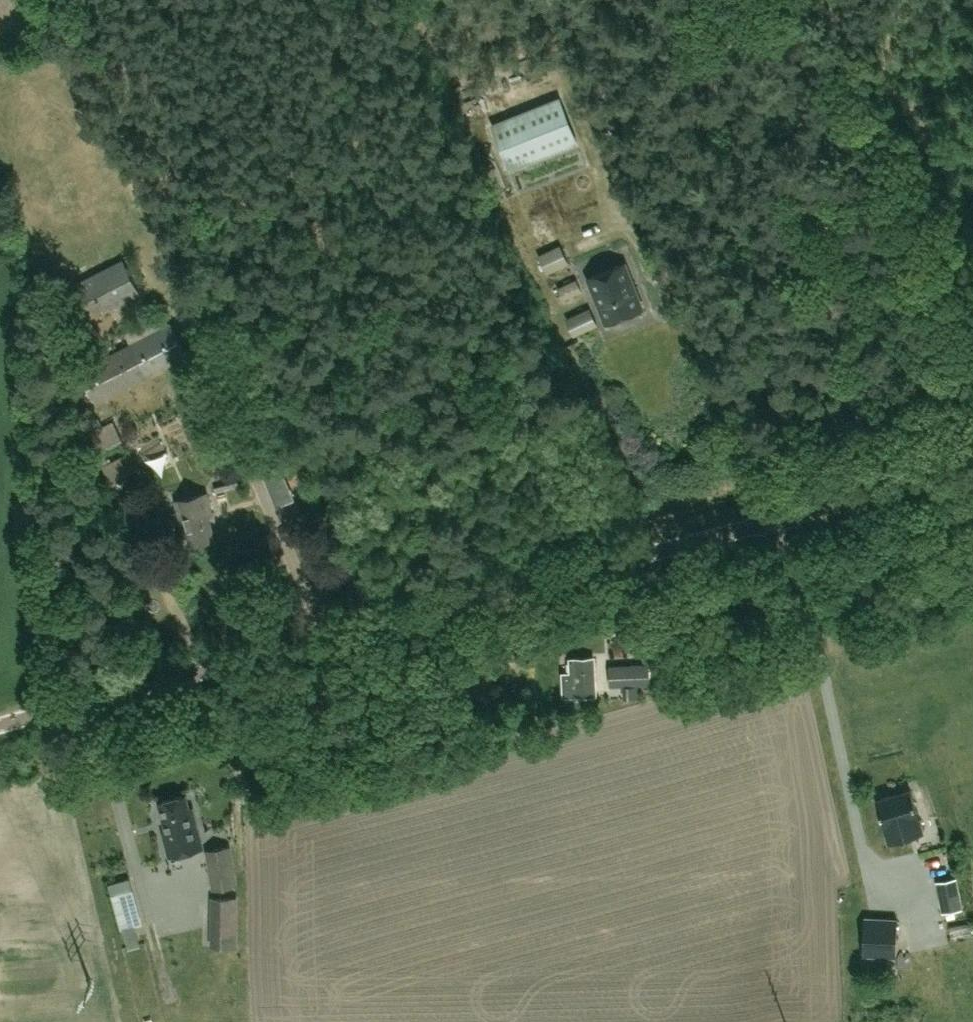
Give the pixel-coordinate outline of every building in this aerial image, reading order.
[(492,123),(510,168),(578,142),(560,97),(492,123)] [(569,262),(560,244),(538,255),(546,274),(569,262)] [(67,314),(75,310),(82,322),(139,292),(122,261),(65,291),(68,296),(60,300),(67,314)] [(588,277),(606,322),(643,307),(635,288),(633,289),(629,280),(632,279),(625,262),(588,277)] [(576,278),(557,287),(563,298),(582,289),(576,278)] [(590,307),(568,317),(575,333),(597,323),(590,307)] [(83,401),(95,395),(98,400),(187,355),(171,323),(82,369),(88,382),(76,388),(83,401)] [(83,425),(95,452),(122,439),(113,420),(103,425),(99,417),(83,425)] [(129,451),(102,465),(110,483),(139,469),(129,451)] [(135,531),(136,530),(146,525),(131,492),(119,497),(135,531)] [(207,492),(175,500),(184,534),(188,533),(191,545),(215,539),(209,516),(213,515),(207,492)] [(570,672),(562,672),(563,696),(596,695),(594,656),(569,657),(570,672)] [(610,666),(611,686),(649,684),(648,664),(610,666)] [(910,788),(876,799),(884,826),(884,825),(889,841),(923,830),(918,815),(919,815),(910,788)] [(157,801),(165,830),(162,831),(168,856),(204,847),(193,806),(189,807),(186,793),(157,801)] [(212,889),(237,885),(230,846),(206,850),(212,889)] [(941,911),(962,907),(957,876),(936,879),(941,911)] [(117,891),(128,925),(145,919),(134,885),(117,891)] [(217,907),(238,905),(237,891),(216,893),(217,907)] [(894,958),(895,947),(897,920),(865,918),(863,945),(866,945),(865,957),(894,958)]
